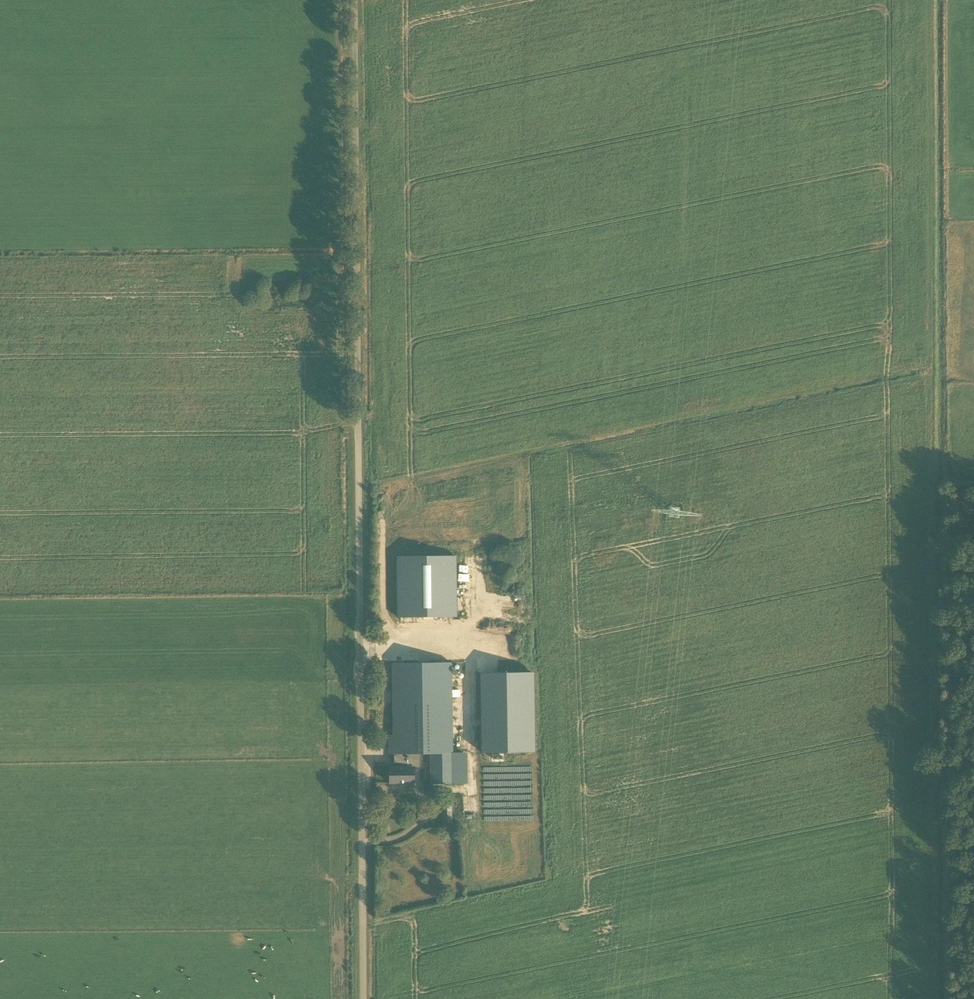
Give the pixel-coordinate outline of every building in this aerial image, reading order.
[(468,597),(454,597),(454,556),(397,556),(398,617),(468,616),(468,597)] [(430,784),(452,784),(450,662),(393,663),(394,735),(389,735),(389,754),(394,754),(394,768),(390,768),(390,783),(404,783),(404,785),(415,785),(414,778),(414,768),(420,768),(420,754),(430,754),(430,784)] [(534,674),(480,675),(481,752),(535,751),(534,674)] [(442,803),(443,824),(454,823),(452,803),(442,803)]
